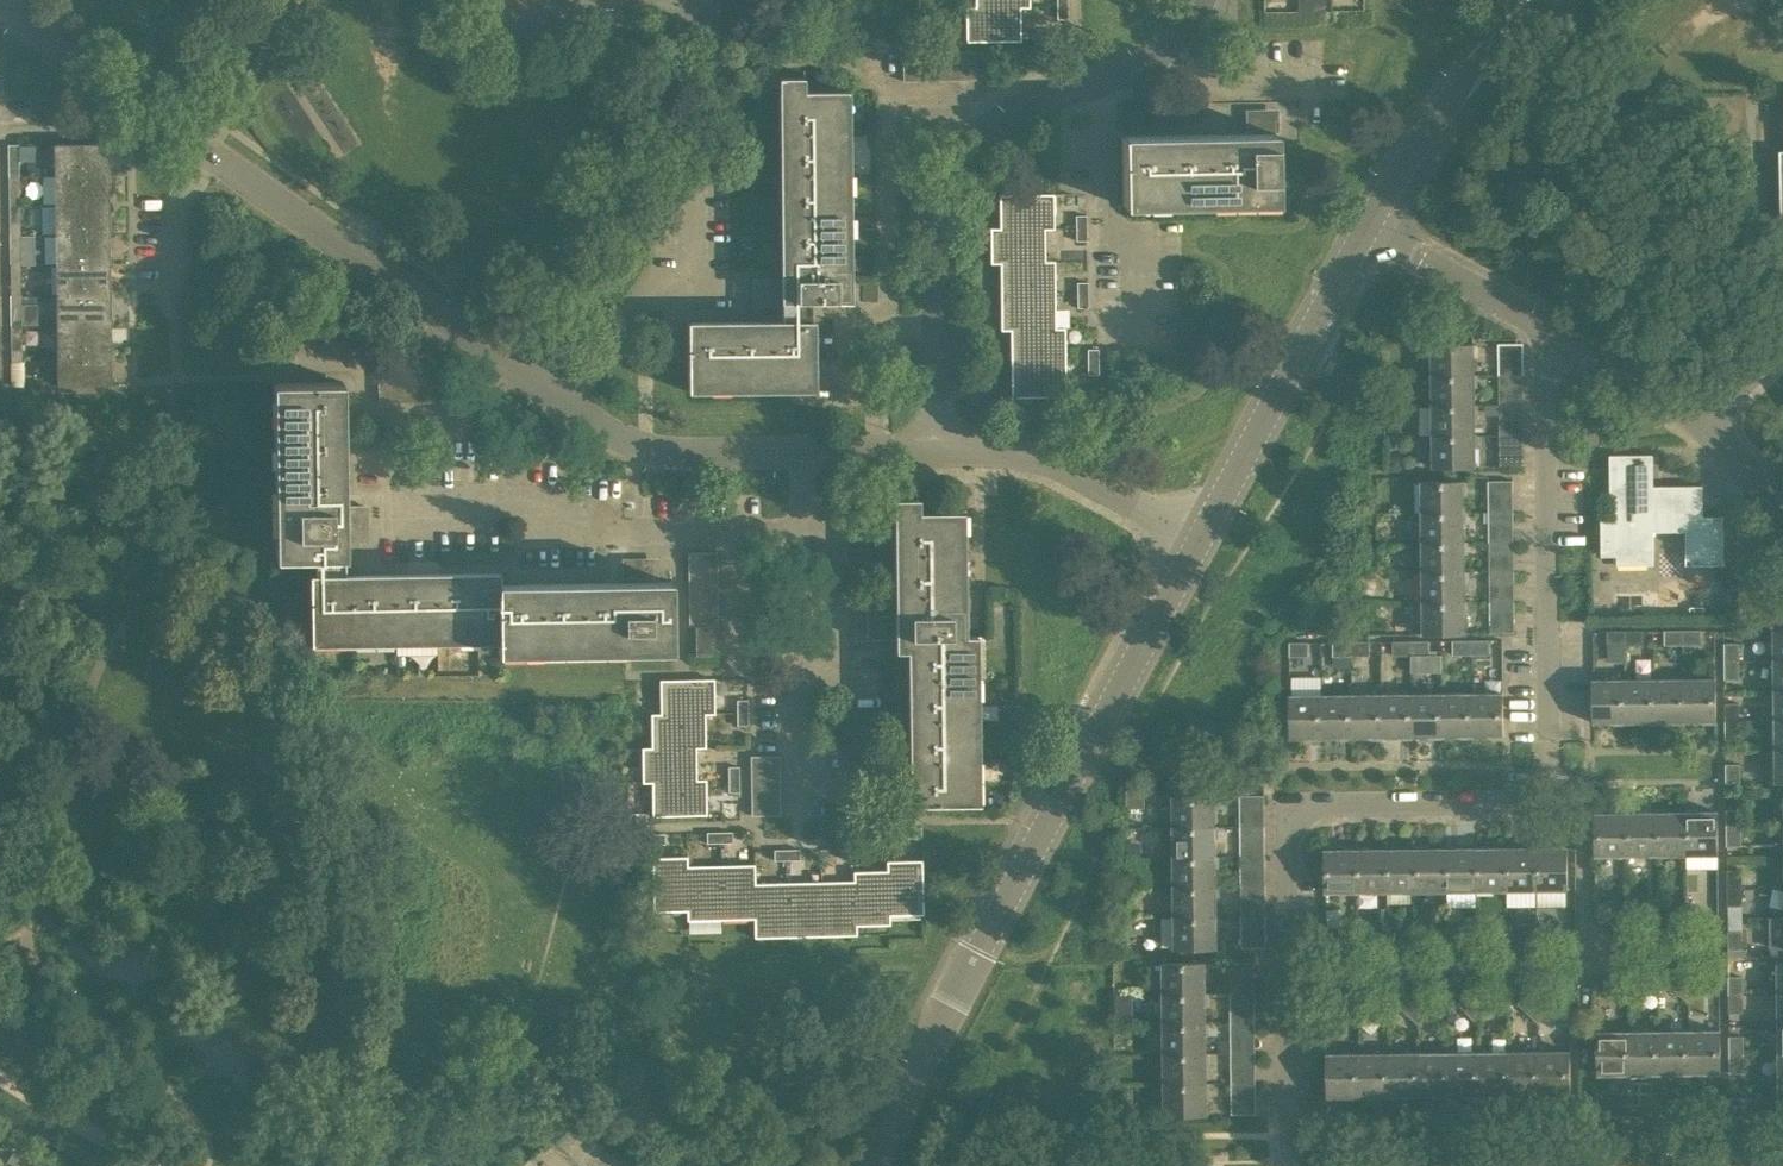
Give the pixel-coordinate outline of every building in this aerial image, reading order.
[(979,8),(1023,7),(1033,7),(1032,0),(978,0),(979,8)] [(1067,19),(1067,6),(1056,7),(1056,19),(1067,19)] [(1023,28),(1023,7),(979,8),(969,8),(970,41),(1024,40),(1023,28)] [(932,80),(931,51),(917,52),(918,80),(932,80)] [(903,80),(918,80),(917,52),(902,52),(903,80)] [(781,302),(814,301),(851,301),(849,90),(805,91),(804,77),(779,77),(780,172),(780,182),(781,270),(781,302)] [(1260,110),(1246,111),(1247,131),(1127,133),(1121,133),(1122,204),(1275,201),(1274,153),(1273,110),(1260,110)] [(54,143),(54,173),(108,173),(108,142),(54,143)] [(18,145),(8,145),(8,176),(19,176),(18,145)] [(1738,156),(1730,145),(1717,155),(1725,166),(1738,156)] [(108,173),(54,173),(55,203),(109,202),(108,173)] [(19,176),(8,176),(9,206),(19,206),(19,176)] [(999,227),(1044,227),(1054,226),(1053,193),(999,194),(999,227)] [(109,202),(55,203),(55,234),(109,233),(109,202)] [(19,206),(9,206),(9,236),(20,236),(19,206)] [(1075,216),(1075,228),(1086,228),(1086,215),(1075,216)] [(1000,261),(1044,260),(1044,227),(999,227),(990,228),(990,261),(1000,261)] [(1087,241),(1086,228),(1075,228),(1075,241),(1087,241)] [(109,233),(55,234),(56,263),(109,263),(109,233)] [(20,236),(9,236),(10,266),(20,266),(20,236)] [(1054,260),(1044,260),(1000,261),(1000,295),(1054,294),(1054,260)] [(109,263),(56,263),(56,294),(110,294),(109,263)] [(20,266),(10,266),(10,296),(21,296),(20,266)] [(1076,282),(1076,295),(1087,294),(1087,282),(1076,282)] [(110,294),(56,294),(57,324),(110,324),(110,294)] [(1001,329),(1010,329),(1055,328),(1054,294),(1000,295),(1001,329)] [(1088,307),(1087,294),(1076,295),(1076,308),(1088,307)] [(21,296),(10,296),(11,326),(21,326),(21,296)] [(815,390),(814,320),(782,321),(687,321),(687,362),(687,391),(790,391),(815,390)] [(110,324),(57,324),(57,355),(111,354),(110,324)] [(21,326),(11,326),(11,356),(22,356),(21,326)] [(1055,328),(1010,329),(1011,363),(1065,362),(1064,328),(1055,328)] [(1432,343),(1432,374),(1475,374),(1475,342),(1432,343)] [(1499,342),(1499,373),(1524,373),(1523,342),(1499,342)] [(1087,349),(1087,362),(1098,362),(1098,349),(1087,349)] [(111,384),(111,354),(57,355),(58,384),(111,384)] [(12,386),(22,386),(22,356),(11,356),(12,386)] [(1065,395),(1065,362),(1011,363),(1011,396),(1065,395)] [(1098,375),(1098,362),(1087,362),(1087,375),(1098,375)] [(1499,404),(1524,404),(1524,373),(1499,373),(1499,404)] [(1433,405),(1476,405),(1475,374),(1432,374),(1433,405)] [(1399,375),(1384,375),(1384,391),(1399,391),(1399,375)] [(369,505),(345,505),(344,381),(273,382),(275,558),(309,558),(346,557),(346,542),(369,542),(369,505)] [(1499,434),(1524,434),(1524,404),(1499,404),(1499,434)] [(1433,435),(1476,434),(1476,405),(1433,405),(1433,435)] [(1476,466),(1476,434),(1433,435),(1433,466),(1476,466)] [(1524,466),(1524,434),(1499,434),(1500,466),(1524,466)] [(1701,486),(1652,486),(1652,466),(1652,455),(1610,455),(1610,492),(1617,492),(1617,519),(1602,519),(1603,555),(1619,555),(1619,563),(1653,563),(1653,529),(1684,528),(1684,521),(1701,521),(1701,486)] [(1421,480),(1422,512),(1465,512),(1464,480),(1421,480)] [(1488,480),(1488,511),(1512,510),(1512,480),(1488,480)] [(919,499),(893,499),(894,596),(868,596),(869,640),(895,639),(895,652),(907,652),(909,805),(978,804),(976,636),(965,636),(963,512),(919,513),(919,499)] [(1513,540),(1512,510),(1488,511),(1489,541),(1513,540)] [(1422,542),(1465,542),(1465,512),(1422,512),(1422,542)] [(1513,570),(1513,540),(1489,541),(1489,571),(1513,570)] [(1423,571),(1466,570),(1465,542),(1422,542),(1423,571)] [(687,552),(688,569),(717,568),(716,552),(687,552)] [(498,572),(346,574),(311,575),(309,575),(310,645),(498,642),(498,654),(673,651),(672,580),(659,580),(659,559),(622,559),(622,581),(499,583),(498,572)] [(688,582),(717,582),(717,568),(688,569),(688,582)] [(1423,602),(1466,602),(1466,570),(1423,571),(1423,602)] [(1513,600),(1513,570),(1489,571),(1489,600),(1513,600)] [(717,582),(688,582),(688,597),(717,597),(717,582)] [(717,597),(688,597),(688,611),(718,611),(717,597)] [(1514,632),(1513,600),(1489,600),(1490,632),(1514,632)] [(1467,632),(1466,602),(1423,602),(1423,633),(1467,632)] [(689,627),(695,627),(711,626),(718,626),(718,611),(688,611),(689,627)] [(712,656),(711,626),(695,627),(695,657),(712,656)] [(1773,661),(1782,661),(1782,629),(1773,629),(1773,661)] [(1666,644),(1684,644),(1684,630),(1666,631),(1666,644)] [(1701,630),(1684,630),(1684,644),(1702,644),(1701,630)] [(1605,631),(1606,645),(1624,645),(1623,631),(1605,631)] [(1641,631),(1623,631),(1624,645),(1641,644),(1641,631)] [(1454,654),(1472,654),(1472,640),(1454,640),(1454,654)] [(1490,640),(1472,640),(1472,654),(1490,654),(1490,640)] [(1369,641),(1351,642),(1351,655),(1369,655),(1369,641)] [(1394,655),(1412,655),(1411,641),(1394,641),(1394,655)] [(1429,641),(1411,641),(1412,655),(1430,654),(1429,641)] [(1309,655),(1309,642),(1291,642),(1291,656),(1309,655)] [(1334,655),(1351,655),(1351,642),(1333,642),(1334,655)] [(1724,643),(1724,660),(1738,660),(1738,643),(1724,643)] [(1739,678),(1738,660),(1724,660),(1724,678),(1739,678)] [(1773,661),(1773,691),(1782,691),(1782,661),(1773,661)] [(1714,676),(1683,677),(1684,720),(1715,720),(1714,676)] [(1321,737),(1321,694),(1321,677),(1293,677),(1293,694),(1290,694),(1290,738),(1321,737)] [(1593,721),(1624,721),(1623,677),(1593,678),(1593,721)] [(1654,721),(1653,677),(1623,677),(1624,721),(1654,721)] [(1684,720),(1683,677),(1653,677),(1654,721),(1684,720)] [(659,681),(660,714),(705,714),(715,714),(714,680),(659,681)] [(1502,691),(1471,692),(1471,735),(1502,735),(1502,691)] [(1773,691),(1774,721),(1782,721),(1782,691),(1773,691)] [(1441,736),(1441,692),(1410,693),(1411,736),(1441,736)] [(1471,735),(1471,692),(1441,692),(1441,736),(1471,735)] [(1351,737),(1350,693),(1321,694),(1321,737),(1351,737)] [(1381,736),(1380,693),(1350,693),(1351,737),(1381,736)] [(1411,736),(1410,693),(1380,693),(1381,736),(1411,736)] [(736,700),(736,713),(748,713),(748,700),(736,700)] [(1725,703),(1725,720),(1739,720),(1739,703),(1725,703)] [(996,706),(996,720),(1017,720),(1017,706),(996,706)] [(748,726),(748,713),(736,713),(736,726),(748,726)] [(650,715),(650,748),(696,748),(705,747),(705,714),(660,714),(660,715),(650,715)] [(1739,738),(1739,720),(1725,720),(1725,738),(1739,738)] [(1774,721),(1774,751),(1782,751),(1782,721),(1774,721)] [(651,782),(696,781),(696,748),(650,748),(642,749),(642,782),(651,782)] [(1774,751),(1774,782),(1782,782),(1782,751),(1774,751)] [(753,757),(753,772),(780,772),(780,756),(759,757),(753,757)] [(1740,763),(1726,763),(1726,782),(1740,782),(1740,763)] [(728,767),(728,780),(739,780),(739,767),(728,767)] [(780,772),(753,772),(753,787),(780,786),(780,772)] [(739,793),(739,780),(728,780),(728,793),(739,793)] [(705,781),(696,781),(651,782),(652,816),(706,815),(705,781)] [(780,786),(753,787),(753,800),(780,800),(780,786)] [(1239,794),(1240,826),(1264,826),(1263,794),(1239,794)] [(1172,796),(1173,827),(1215,826),(1215,796),(1172,796)] [(781,814),(780,800),(753,800),(754,814),(763,814),(781,814)] [(1716,809),(1685,810),(1685,853),(1717,852),(1716,809)] [(1726,810),(1727,827),(1741,827),(1740,809),(1726,810)] [(1685,853),(1685,810),(1655,811),(1656,854),(1685,853)] [(1595,855),(1625,854),(1625,811),(1594,812),(1595,855)] [(1656,854),(1655,811),(1625,811),(1625,854),(1656,854)] [(1173,855),(1215,855),(1215,826),(1173,827),(1173,855)] [(1265,856),(1264,826),(1240,826),(1241,857),(1265,856)] [(907,827),(907,838),(921,838),(921,827),(907,827)] [(1741,846),(1741,827),(1727,827),(1727,846),(1741,846)] [(706,844),(719,843),(719,832),(706,832),(706,844)] [(731,832),(719,832),(719,843),(732,843),(731,832)] [(651,845),(665,845),(664,833),(651,834),(651,845)] [(1416,890),(1416,847),(1386,848),(1387,890),(1416,890)] [(1447,890),(1446,847),(1416,847),(1416,890),(1447,890)] [(1477,890),(1476,847),(1446,847),(1447,890),(1477,890)] [(1507,890),(1507,847),(1476,847),(1477,890),(1507,890)] [(1537,889),(1537,847),(1507,847),(1507,890),(1537,889)] [(1565,847),(1537,847),(1537,889),(1566,889),(1565,847)] [(840,859),(853,859),(853,848),(840,848),(840,859)] [(866,848),(853,848),(853,859),(866,859),(866,848)] [(1323,891),(1356,891),(1356,848),(1323,848),(1323,891)] [(1387,890),(1386,848),(1356,848),(1356,891),(1387,890)] [(799,849),(786,850),(787,861),(800,860),(799,849)] [(773,861),(787,861),(786,850),(773,850),(773,861)] [(1215,855),(1173,855),(1173,886),(1215,885),(1215,855)] [(652,857),(654,911),(687,910),(689,910),(688,866),(687,866),(686,856),(652,857)] [(1265,886),(1265,856),(1241,857),(1241,887),(1265,886)] [(921,860),(889,861),(890,915),(922,914),(921,860)] [(887,870),(855,871),(857,925),(888,924),(888,915),(890,915),(889,861),(887,861),(887,870)] [(753,864),(722,865),(724,919),(754,919),(754,883),(753,864)] [(688,920),(724,919),(722,865),(688,866),(689,910),(687,910),(688,920)] [(1727,869),(1727,887),(1741,887),(1741,869),(1727,869)] [(855,925),(857,925),(855,871),(853,871),(854,881),(821,882),(823,936),(855,935),(855,925)] [(789,936),(823,936),(821,882),(788,883),(789,936)] [(754,937),(789,936),(788,883),(754,883),(754,919),(754,937)] [(1173,916),(1215,915),(1215,885),(1173,886),(1173,916)] [(1266,917),(1265,886),(1241,887),(1242,917),(1266,917)] [(1741,905),(1741,887),(1727,887),(1727,906),(1741,905)] [(1606,919),(1616,929),(1636,908),(1626,898),(1606,919)] [(1667,918),(1677,928),(1697,908),(1687,898),(1667,918)] [(1646,918),(1636,908),(1616,929),(1626,939),(1646,918)] [(1707,917),(1697,908),(1677,928),(1687,937),(1707,917)] [(1215,948),(1215,915),(1173,916),(1173,948),(1215,948)] [(1266,946),(1266,917),(1242,917),(1242,946),(1266,946)] [(1456,938),(1466,948),(1487,927),(1476,917),(1456,938)] [(1396,938),(1407,948),(1427,928),(1416,918),(1396,938)] [(1516,937),(1527,947),(1546,928),(1536,918),(1516,937)] [(1337,940),(1347,950),(1367,929),(1357,920),(1337,940)] [(1437,938),(1427,928),(1407,948),(1417,959),(1437,938)] [(1556,938),(1546,928),(1527,947),(1537,958),(1556,938)] [(1377,939),(1367,929),(1347,950),(1357,960),(1377,939)] [(1742,949),(1742,930),(1728,930),(1728,949),(1742,949)] [(1742,993),(1742,979),(1758,978),(1758,958),(1728,959),(1729,975),(1729,993),(1742,993)] [(1229,961),(1230,993),(1255,992),(1254,960),(1229,961)] [(1161,962),(1161,994),(1204,993),(1204,962),(1161,962)] [(1626,963),(1616,973),(1637,994),(1647,984),(1626,963)] [(1687,963),(1677,973),(1697,993),(1707,983),(1687,963)] [(1627,1004),(1637,994),(1616,973),(1606,983),(1627,1004)] [(1687,1003),(1697,993),(1677,973),(1667,983),(1687,1003)] [(1417,982),(1407,992),(1427,1012),(1437,1002),(1417,982)] [(1478,982),(1468,992),(1488,1012),(1498,1002),(1478,982)] [(1537,982),(1527,992),(1547,1012),(1557,1002),(1537,982)] [(1358,983),(1347,994),(1368,1014),(1378,1003),(1358,983)] [(1230,993),(1230,1023),(1255,1023),(1255,992),(1230,993)] [(1416,1022),(1427,1012),(1407,992),(1396,1003),(1416,1022)] [(1478,1022),(1488,1012),(1468,992),(1458,1002),(1478,1022)] [(1537,1023),(1547,1012),(1527,992),(1518,1002),(1537,1023)] [(1161,1023),(1204,1023),(1204,993),(1161,994),(1161,1023)] [(1742,1011),(1742,993),(1729,993),(1729,1011),(1742,1011)] [(1358,1024),(1368,1014),(1347,994),(1337,1005),(1358,1024)] [(1161,1053),(1204,1052),(1204,1023),(1161,1023),(1161,1053)] [(1230,1023),(1230,1053),(1256,1053),(1255,1023),(1230,1023)] [(1688,1073),(1688,1029),(1658,1030),(1659,1073),(1688,1073)] [(1719,1029),(1688,1029),(1688,1073),(1719,1072),(1719,1029)] [(1597,1073),(1629,1073),(1629,1030),(1597,1030),(1597,1073)] [(1659,1073),(1658,1030),(1629,1030),(1629,1073),(1659,1073)] [(1730,1035),(1730,1053),(1743,1053),(1743,1035),(1730,1035)] [(1507,1050),(1508,1093),(1538,1092),(1537,1049),(1507,1050)] [(1567,1049),(1537,1049),(1538,1092),(1567,1092),(1567,1049)] [(1448,1093),(1448,1050),(1417,1051),(1418,1094),(1448,1093)] [(1478,1093),(1478,1050),(1448,1050),(1448,1093),(1478,1093)] [(1508,1093),(1507,1050),(1478,1050),(1478,1093),(1508,1093)] [(1326,1095),(1359,1094),(1359,1051),(1325,1052),(1326,1095)] [(1387,1094),(1387,1051),(1359,1051),(1359,1094),(1387,1094)] [(1418,1094),(1417,1051),(1387,1051),(1387,1094),(1418,1094)] [(1161,1083),(1205,1082),(1204,1052),(1161,1053),(1161,1083)] [(1230,1053),(1231,1083),(1256,1083),(1256,1053),(1230,1053)] [(1743,1071),(1743,1053),(1730,1053),(1730,1071),(1743,1071)] [(1205,1114),(1205,1082),(1161,1083),(1162,1115),(1205,1114)] [(1256,1113),(1256,1083),(1231,1083),(1231,1113),(1256,1113)] [(1730,1095),(1730,1115),(1743,1115),(1743,1095),(1730,1095)] [(1205,1156),(1171,1157),(1171,1165),(1205,1165),(1205,1156)]
